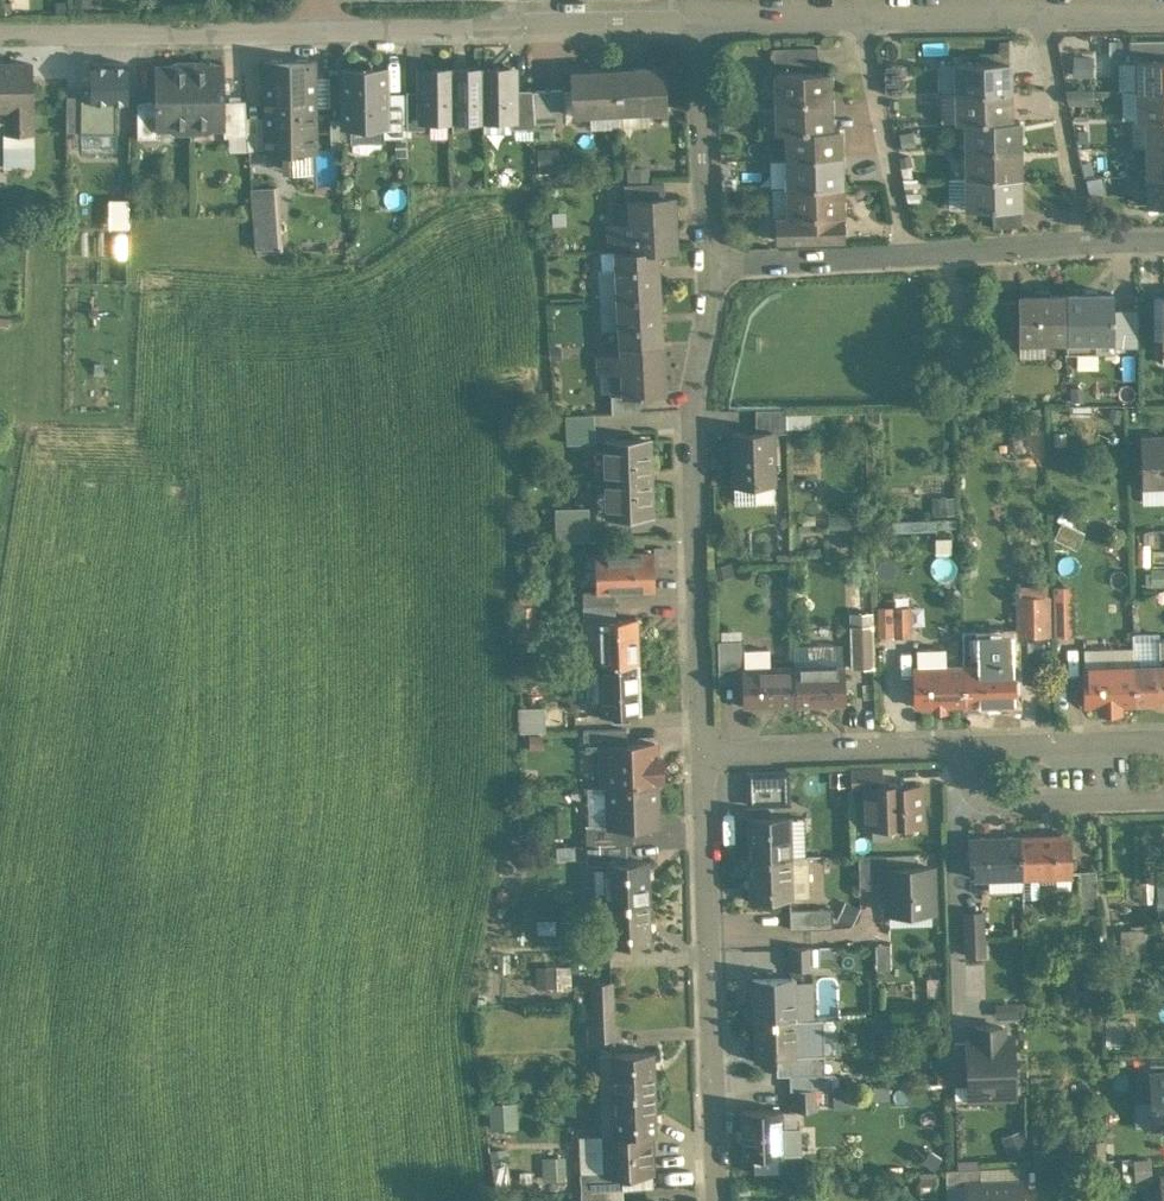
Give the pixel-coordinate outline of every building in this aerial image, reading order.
[(1130,39),(1130,61),(1137,61),(1137,60),(1163,59),(1163,39),(1130,39)] [(817,45),(773,47),(774,63),(817,62),(817,45)] [(309,58),(267,59),(268,107),(270,107),(308,106),(310,105),(309,58)] [(1137,60),(1137,61),(1138,77),(1143,77),(1143,89),(1163,88),(1163,59),(1137,60)] [(0,61),(0,108),(4,108),(31,108),(32,61),(0,61)] [(1009,91),(1008,61),(957,62),(957,91),(1009,91)] [(128,99),(128,62),(91,62),(91,93),(81,93),(81,94),(81,129),(81,131),(116,130),(115,100),(128,99)] [(940,62),(941,92),(957,91),(957,62),(940,62)] [(903,92),(902,63),(884,63),(885,92),(903,92)] [(204,67),(204,64),(190,65),(191,124),(224,124),(225,123),(225,100),(224,66),(204,67)] [(191,124),(190,65),(176,65),(176,67),(156,67),(156,101),(157,125),(158,125),(191,124)] [(513,88),(513,66),(483,67),(483,117),(484,117),(484,131),(512,131),(512,126),(512,116),(513,116),(513,88)] [(666,66),(618,69),(620,109),(651,107),(668,106),(666,66)] [(453,117),(452,67),(422,67),(422,89),(423,117),(424,117),(453,117)] [(483,117),(483,67),(452,67),(453,117),(483,117)] [(385,69),(344,69),(345,124),(384,123),(386,123),(385,93),(385,69)] [(618,69),(570,71),(572,111),(589,110),(620,109),(618,69)] [(828,70),(777,71),(778,100),(829,99),(828,70)] [(565,87),(532,89),(534,121),(567,120),(565,87)] [(532,89),(532,88),(513,88),(513,116),(512,116),(512,126),(534,125),(534,121),(532,89)] [(1138,89),(1138,105),(1143,105),(1143,117),(1148,117),(1163,117),(1163,88),(1143,89),(1138,89)] [(422,89),(406,89),(406,93),(407,127),(424,127),(424,117),(423,117),(422,89)] [(1066,90),(1069,106),(1097,105),(1097,90),(1066,90)] [(958,120),(957,91),(941,92),(941,120),(958,120)] [(1009,91),(957,91),(958,120),(967,120),(1009,119),(1009,91)] [(406,93),(385,93),(386,123),(384,123),(384,136),(407,135),(407,127),(406,93)] [(81,94),(67,94),(67,129),(81,129),(81,94)] [(246,99),(225,100),(225,123),(224,124),(224,135),(248,135),(246,99)] [(829,99),(778,100),(779,129),(788,129),(830,127),(829,99)] [(157,125),(156,101),(138,101),(138,137),(158,136),(158,125),(157,125)] [(308,106),(270,107),(272,151),(284,151),(310,150),(308,106)] [(620,109),(621,128),(652,127),(651,107),(620,109)] [(31,108),(4,108),(4,132),(31,133),(31,108)] [(621,128),(620,109),(589,110),(590,130),(621,128)] [(1132,146),(1148,146),(1153,146),(1153,133),(1148,134),(1148,117),(1143,117),(1132,118),(1132,146)] [(1148,117),(1148,134),(1153,133),(1153,146),(1163,145),(1163,117),(1148,117)] [(1009,119),(967,120),(967,148),(1018,148),(1018,118),(1009,119)] [(512,131),(512,140),(534,140),(534,125),(512,126),(512,131)] [(830,127),(788,129),(788,157),(840,156),(839,126),(830,127)] [(31,133),(4,132),(4,165),(30,165),(31,133)] [(1153,146),(1148,146),(1148,162),(1153,162),(1154,174),(1163,174),(1163,145),(1153,146)] [(1019,176),(1018,148),(967,148),(968,177),(1019,176)] [(310,150),(284,151),(285,169),(311,169),(310,150)] [(840,156),(788,157),(789,185),(789,186),(841,184),(840,156)] [(788,157),(774,158),(775,185),(789,185),(788,157)] [(1152,174),(1149,174),(1149,191),(1154,191),(1154,202),(1149,202),(1149,204),(1163,203),(1163,174),(1154,174),(1152,174)] [(1019,176),(968,177),(968,206),(1019,205),(1019,176)] [(968,206),(968,177),(951,178),(952,207),(968,206)] [(903,178),(908,203),(925,203),(920,178),(903,178)] [(664,181),(624,183),(624,199),(625,200),(632,200),(632,198),(665,196),(664,181)] [(841,184),(789,186),(789,185),(775,185),(772,185),(774,215),(777,215),(777,214),(790,214),(790,215),(841,213),(841,184)] [(275,185),(252,187),(256,248),(279,246),(275,185)] [(665,196),(632,198),(632,200),(625,200),(624,199),(616,199),(617,221),(609,222),(610,240),(633,238),(634,248),(656,247),(675,246),(672,196),(665,196)] [(1020,211),(992,213),(993,227),(1021,225),(1020,211)] [(841,213),(790,215),(790,214),(777,214),(777,215),(777,216),(778,215),(778,238),(777,238),(777,239),(842,237),(841,213)] [(634,248),(616,249),(617,269),(618,297),(658,295),(656,247),(634,248)] [(598,269),(599,298),(618,297),(617,269),(598,269)] [(1113,293),(1066,294),(1067,337),(1114,337),(1114,322),(1114,309),(1113,293)] [(1067,337),(1066,294),(1019,294),(1019,299),(1019,338),(1067,337)] [(658,295),(618,297),(620,328),(621,344),(623,344),(661,342),(658,295)] [(620,328),(618,297),(599,298),(601,329),(620,328)] [(996,299),(997,348),(1019,348),(1019,338),(1019,299),(996,299)] [(1138,309),(1114,309),(1114,322),(1120,322),(1120,346),(1139,346),(1138,309)] [(661,342),(623,344),(624,351),(599,353),(600,371),(610,370),(611,391),(625,390),(626,392),(640,391),(640,392),(643,392),(643,391),(663,389),(661,342)] [(640,391),(626,392),(625,390),(611,391),(612,411),(641,410),(640,392),(640,391)] [(786,407),(756,408),(756,430),(773,430),(773,432),(774,432),(774,431),(787,431),(786,407)] [(592,412),(566,413),(567,441),(593,440),(592,412)] [(756,430),(732,431),(734,484),(735,484),(736,502),(774,500),(773,482),(775,482),(773,432),(773,430),(756,430)] [(650,437),(605,439),(608,514),(652,512),(650,437)] [(1141,438),(1143,483),(1163,482),(1163,437),(1141,438)] [(1143,483),(1144,502),(1163,502),(1163,483),(1143,483)] [(932,510),(954,509),(953,495),(932,496),(932,510)] [(588,507),(557,507),(558,538),(588,537),(588,507)] [(541,555),(548,564),(562,554),(555,544),(541,555)] [(654,551),(596,552),(597,588),(597,589),(614,588),(655,587),(654,551)] [(614,588),(597,589),(597,588),(582,589),(583,604),(584,604),(615,603),(614,588)] [(1049,595),(1018,595),(1018,634),(1050,634),(1049,595)] [(520,639),(536,639),(536,598),(519,598),(520,639)] [(1072,602),(1055,603),(1056,634),(1073,633),(1072,602)] [(615,603),(584,604),(584,618),(597,618),(615,617),(615,603)] [(911,636),(910,605),(895,606),(895,636),(911,636)] [(615,617),(597,618),(599,663),(639,661),(637,617),(615,617)] [(585,663),(599,663),(597,618),(584,618),(579,619),(580,663),(585,663)] [(873,625),(852,626),(853,664),(874,664),(873,625)] [(1135,664),(1161,663),(1160,637),(1160,633),(1134,634),(1134,646),(1135,664)] [(1012,634),(987,634),(988,664),(980,664),(964,664),(965,703),(1015,702),(1014,663),(1013,663),(1012,634)] [(987,634),(979,635),(980,664),(988,664),(987,634)] [(963,635),(964,664),(980,664),(979,635),(963,635)] [(1135,664),(1136,703),(1163,702),(1163,637),(1160,637),(1161,663),(1135,664)] [(744,638),(718,639),(720,681),(745,681),(745,666),(745,649),(744,638)] [(794,647),(794,665),(845,664),(844,645),(794,647)] [(914,666),(937,665),(937,646),(914,647),(914,666)] [(1085,647),(1085,666),(1135,664),(1134,646),(1085,647)] [(770,666),(770,648),(745,649),(745,666),(745,681),(745,705),(796,704),(794,665),(770,666)] [(639,661),(599,663),(601,713),(640,711),(639,661)] [(587,713),(601,713),(599,663),(585,663),(587,713)] [(845,664),(794,665),(796,704),(846,702),(845,664)] [(937,665),(914,666),(915,705),(965,703),(964,664),(937,665)] [(1135,664),(1085,666),(1086,704),(1136,703),(1135,664)] [(545,705),(519,706),(520,730),(546,729),(545,705)] [(626,726),(583,728),(584,749),(608,748),(607,743),(627,742),(626,726)] [(627,742),(607,743),(608,748),(608,765),(601,765),(602,784),(609,784),(656,782),(656,775),(662,775),(661,756),(655,756),(655,741),(627,742)] [(882,768),(851,769),(852,786),(865,786),(865,784),(882,784),(882,768)] [(745,796),(784,797),(785,771),(746,770),(745,796)] [(787,771),(786,785),(807,784),(807,771),(787,771)] [(904,781),(888,782),(888,783),(882,784),(865,784),(865,786),(866,824),(892,823),(899,830),(913,830),(918,822),(922,822),(921,784),(904,784),(904,781)] [(656,782),(609,784),(610,822),(610,823),(632,823),(657,822),(656,782)] [(588,822),(610,822),(609,784),(602,784),(588,785),(588,822)] [(808,804),(807,784),(786,785),(787,804),(808,804)] [(789,816),(749,817),(750,858),(790,856),(789,816)] [(632,823),(610,823),(610,822),(588,822),(585,822),(586,843),(626,842),(633,842),(632,823)] [(1071,833),(1021,835),(1022,874),(1056,873),(1056,881),(1056,884),(1059,887),(1069,887),(1070,885),(1072,873),(1072,872),(1071,833)] [(1021,835),(971,837),(973,875),(1022,874),(1021,835)] [(626,842),(586,843),(586,862),(606,861),(627,860),(626,842)] [(886,853),(858,854),(859,886),(884,886),(884,868),(886,868),(886,853)] [(790,856),(750,858),(751,898),(791,897),(790,856)] [(627,860),(606,861),(608,901),(647,900),(646,859),(627,860)] [(886,868),(884,868),(884,886),(886,886),(887,911),(934,909),(933,867),(886,868)] [(1096,870),(1079,871),(1080,905),(1097,904),(1096,870)] [(1056,873),(1022,874),(1023,895),(1040,895),(1039,881),(1056,881),(1056,873)] [(647,900),(608,901),(609,942),(649,941),(647,900)] [(832,907),(790,908),(790,927),(833,926),(832,907)] [(982,911),(965,912),(967,954),(984,954),(982,911)] [(1149,917),(1118,918),(1119,935),(1148,934),(1149,934),(1149,917)] [(912,942),(912,955),(950,953),(949,941),(912,942)] [(811,945),(791,946),(790,947),(789,947),(790,960),(791,960),(792,967),(811,966),(811,945)] [(499,949),(500,972),(512,971),(511,948),(499,949)] [(571,983),(570,962),(535,963),(536,984),(571,983)] [(815,1014),(813,975),(798,976),(799,1015),(815,1014)] [(793,976),(754,978),(755,1018),(794,1017),(793,976)] [(612,980),(591,981),(592,1000),(613,1000),(612,980)] [(613,1000),(592,1000),(593,1022),(586,1022),(587,1038),(615,1037),(613,1000)] [(794,1017),(755,1018),(757,1059),(796,1058),(794,1017)] [(1134,1021),(1108,1022),(1108,1036),(1134,1036),(1134,1021)] [(1003,1036),(1003,1025),(976,1026),(977,1037),(967,1038),(967,1040),(969,1083),(969,1085),(987,1084),(987,1094),(1015,1093),(1013,1036),(1003,1036)] [(967,1040),(953,1041),(955,1083),(969,1083),(967,1040)] [(652,1049),(613,1051),(601,1052),(602,1085),(614,1085),(614,1092),(654,1090),(652,1050),(652,1049)] [(814,1066),(794,1067),(795,1075),(793,1075),(793,1087),(795,1087),(795,1088),(815,1088),(814,1066)] [(1151,1072),(1153,1127),(1163,1126),(1163,1072),(1151,1072)] [(815,1088),(795,1088),(795,1109),(815,1108),(815,1088)] [(654,1090),(614,1092),(614,1098),(602,1098),(602,1099),(603,1133),(606,1133),(650,1131),(655,1131),(654,1090)] [(490,1125),(518,1124),(517,1097),(489,1099),(490,1125)] [(780,1107),(742,1109),(744,1155),(775,1154),(782,1153),(781,1152),(799,1151),(798,1126),(780,1126),(780,1107)] [(602,1130),(579,1131),(580,1169),(603,1168),(602,1130)] [(650,1131),(606,1133),(606,1134),(607,1169),(607,1171),(622,1171),(650,1169),(652,1169),(650,1132),(650,1131)] [(1004,1140),(1011,1160),(1030,1153),(1023,1133),(1004,1140)] [(1106,1138),(1089,1139),(1090,1155),(1106,1155),(1106,1138)] [(496,1194),(507,1193),(502,1150),(490,1152),(496,1194)] [(778,1154),(754,1155),(754,1171),(779,1170),(778,1154)] [(1149,1158),(1134,1160),(1135,1178),(1135,1186),(1150,1185),(1149,1158)] [(981,1166),(946,1168),(946,1184),(966,1183),(966,1181),(981,1181),(981,1166)] [(607,1171),(607,1169),(580,1170),(580,1171),(581,1189),(623,1186),(622,1171),(607,1171)] [(622,1171),(623,1186),(651,1185),(650,1169),(622,1171)] [(966,1181),(966,1183),(966,1200),(1022,1200),(1021,1179),(981,1181),(966,1181)] [(581,1189),(582,1200),(616,1200),(624,1200),(623,1186),(581,1189)]
